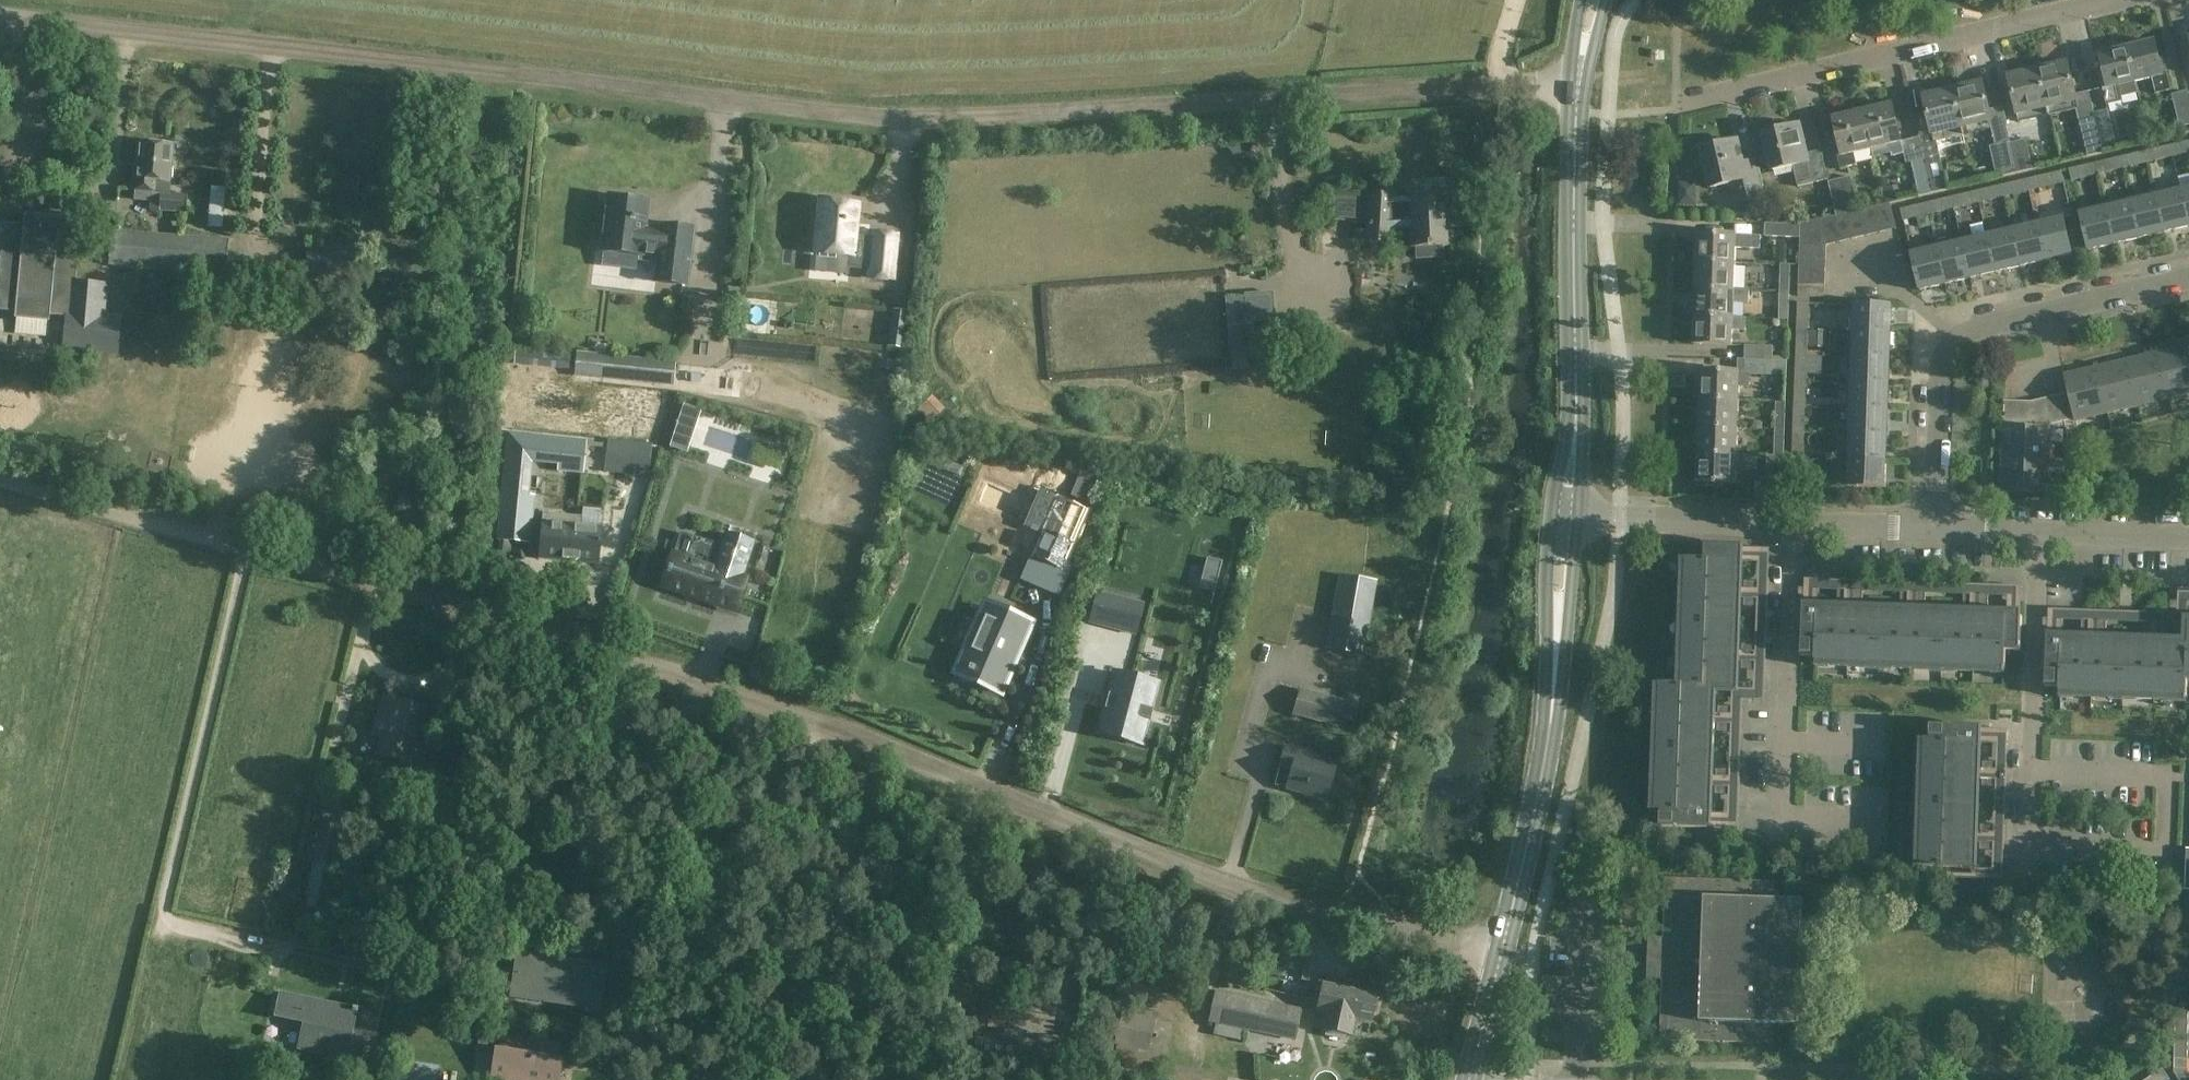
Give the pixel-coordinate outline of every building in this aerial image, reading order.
[(2156,41),(2127,48),(2136,82),(2137,81),(2153,77),(2157,94),(2173,90),(2169,75),(2164,76),(2164,73),(2156,41)] [(2127,48),(2100,55),(2108,88),(2103,89),(2107,106),(2122,103),(2121,97),(2118,86),(2136,82),(2127,48)] [(2066,64),(2038,71),(2049,117),(2078,110),(2066,64)] [(2049,117),(2038,71),(2008,79),(2019,124),(2049,117)] [(1983,82),(1952,90),(1963,134),(1991,128),(1992,130),(1996,146),(1991,147),(1997,173),(2011,170),(2016,169),(2010,143),(2011,143),(2007,126),(2004,113),(1999,115),(1998,108),(1990,110),(1983,82)] [(1934,134),(1920,137),(1926,159),(1925,159),(1933,193),(1949,189),(1937,140),(1963,134),(1952,90),(1925,96),(1929,113),(1934,134)] [(2187,90),(2175,93),(2183,126),(2188,124),(2188,97),(2187,90)] [(1891,107),(1863,113),(1872,152),(1889,148),(1891,159),(1903,156),(1891,107)] [(2109,110),(2094,113),(2096,122),(2102,146),(2117,143),(2109,110)] [(1872,152),(1863,113),(1832,121),(1839,148),(1834,150),(1839,171),(1855,167),(1852,156),(1872,152)] [(2102,146),(2096,122),(2081,125),(2088,156),(2103,153),(2102,146)] [(1800,129),(1763,138),(1771,172),(1792,167),(1797,189),(1827,182),(1820,152),(1806,155),(1800,129)] [(2173,144),(2176,156),(2188,153),(2188,140),(2173,144)] [(139,143),(136,191),(160,193),(159,212),(188,214),(189,195),(169,194),(173,146),(139,143)] [(1738,143),(1701,153),(1710,191),(1731,186),(1736,205),(1763,199),(1763,201),(1765,201),(1755,161),(1743,164),(1738,143)] [(2176,156),(2173,144),(2148,150),(2150,162),(2176,156)] [(2148,150),(2122,156),(2125,168),(2150,162),(2148,150)] [(2122,156),(2097,162),(2100,174),(2125,168),(2122,156)] [(1925,159),(1912,162),(1920,196),(1933,193),(1925,159)] [(2100,174),(2097,162),(2063,170),(2066,182),(2100,174)] [(1973,172),(1976,182),(1989,178),(1986,168),(1973,172)] [(2066,182),(2063,170),(2028,179),(2031,190),(2066,182)] [(1848,216),(1860,213),(1852,179),(1829,184),(1838,218),(1848,216)] [(2028,179),(2004,184),(2007,196),(2031,190),(2028,179)] [(2004,184),(1978,191),(1981,202),(2007,196),(2004,184)] [(1891,203),(1898,201),(1903,200),(1899,186),(1883,189),(1887,203),(1891,203)] [(1392,195),(1370,193),(1368,224),(1390,225),(1409,224),(1410,248),(1416,248),(1416,259),(1442,257),(1442,246),(1447,246),(1444,190),(1407,191),(1408,199),(1391,200),(1392,195)] [(2159,196),(2168,233),(2188,228),(2188,212),(2184,190),(2159,196)] [(1981,202),(1978,191),(1952,197),(1955,208),(1981,202)] [(601,230),(599,248),(603,249),(602,251),(640,256),(639,261),(658,264),(656,282),(688,286),(694,229),(663,225),(662,236),(644,234),(648,202),(644,201),(644,197),(628,195),(628,199),(609,197),(605,230),(601,230)] [(2159,196),(2133,202),(2142,239),(2168,233),(2159,196)] [(1955,208),(1952,197),(1927,203),(1930,214),(1955,208)] [(838,203),(820,202),(817,231),(813,231),(812,249),(816,249),(816,252),(850,256),(849,268),(871,269),(870,278),(892,280),(896,236),(874,234),(873,238),(854,236),(857,205),(853,204),(853,200),(838,199),(838,203)] [(2133,202),(2108,208),(2117,245),(2142,239),(2133,202)] [(1930,214),(1927,203),(1901,209),(1903,221),(1930,214)] [(1891,205),(1876,209),(1882,232),(1897,229),(1891,205)] [(2117,245),(2108,208),(2079,215),(2088,252),(2117,245)] [(1882,232),(1876,209),(1862,212),(1868,236),(1882,232)] [(1862,212),(1860,213),(1848,216),(1854,239),(1868,236),(1862,212)] [(15,318),(17,318),(47,321),(49,321),(50,315),(65,316),(73,317),(76,281),(81,230),(82,219),(60,217),(25,214),(24,225),(1,223),(0,235),(0,310),(16,312),(15,318)] [(1848,216),(1838,218),(1834,219),(1840,243),(1854,239),(1848,216)] [(1733,219),(1733,231),(1752,230),(1752,219),(1733,219)] [(1834,219),(1820,222),(1826,245),(1840,243),(1834,219)] [(2039,225),(2048,262),(2071,256),(2062,219),(2039,225)] [(1801,240),(1801,256),(1815,256),(1816,257),(1826,257),(1826,245),(1820,222),(1802,226),(1801,240)] [(2039,225),(2015,230),(2024,268),(2048,262),(2039,225)] [(1801,240),(1802,226),(1767,226),(1766,239),(1801,240)] [(2024,268),(2015,230),(1989,236),(1998,274),(2024,268)] [(112,232),(108,267),(226,276),(229,241),(112,232)] [(1700,234),(1699,262),(1736,263),(1737,250),(1761,251),(1762,238),(1737,237),(1737,236),(1700,234)] [(1998,274),(1989,236),(1963,243),(1972,280),(1998,274)] [(1972,280),(1963,243),(1938,249),(1947,286),(1972,280)] [(1947,286),(1938,249),(1911,255),(1920,292),(1947,286)] [(1815,256),(1801,256),(1800,265),(1801,269),(1825,271),(1826,257),(1816,257),(1815,256)] [(1736,263),(1699,262),(1697,289),(1735,290),(1736,263)] [(1781,291),(1790,292),(1791,264),(1782,264),(1781,291)] [(1825,271),(1801,269),(1800,284),(1825,285),(1825,271)] [(1825,285),(1800,284),(1799,291),(1799,297),(1825,298),(1825,285)] [(1735,290),(1697,289),(1696,317),(1734,318),(1734,305),(1750,306),(1751,293),(1735,292),(1735,290)] [(1790,292),(1781,291),(1780,320),(1790,320),(1790,292)] [(1272,295),(1244,296),(1246,326),(1274,325),(1272,295)] [(1798,305),(1797,331),(1809,331),(1809,330),(1810,305),(1798,305)] [(1856,307),(1855,333),(1892,334),(1893,308),(1856,307)] [(890,336),(905,338),(908,312),(894,309),(890,336)] [(1734,318),(1696,317),(1695,345),(1733,346),(1733,332),(1747,333),(1747,320),(1734,320),(1734,318)] [(1809,331),(1809,347),(1823,347),(1823,330),(1809,330),(1809,331)] [(1797,331),(1796,357),(1808,357),(1809,347),(1809,331),(1797,331)] [(1855,333),(1854,359),(1891,360),(1892,334),(1855,333)] [(1745,359),(1774,361),(1774,348),(1746,347),(1745,359)] [(2161,354),(2172,400),(2188,396),(2188,347),(2161,354)] [(528,366),(569,369),(571,355),(529,351),(528,366)] [(2172,400),(2161,354),(2130,361),(2142,407),(2172,400)] [(577,355),(576,369),(675,379),(676,365),(577,355)] [(1796,357),(1795,382),(1808,383),(1808,374),(1808,357),(1796,357)] [(1808,357),(1808,374),(1822,374),(1824,357),(1808,357)] [(1703,372),(1702,398),(1739,400),(1740,388),(1749,388),(1749,375),(1788,377),(1789,362),(1774,362),(1774,361),(1745,359),(1745,375),(1740,374),(1740,373),(1703,372)] [(1854,359),(1853,384),(1890,386),(1891,360),(1854,359)] [(2142,407),(2130,361),(2098,369),(2110,415),(2142,407)] [(2110,415),(2098,369),(2064,377),(2068,393),(2069,396),(2075,421),(2076,423),(2110,415)] [(1795,382),(1795,408),(1807,408),(1808,383),(1795,382)] [(1853,384),(1852,410),(1890,411),(1890,386),(1853,384)] [(2069,396),(2057,398),(2063,424),(2075,421),(2069,396)] [(1739,400),(1702,398),(1701,427),(1738,428),(1739,400)] [(2052,427),(2063,424),(2057,398),(2044,401),(2051,431),(2052,431),(2052,427)] [(1777,401),(1776,429),(1786,429),(1787,401),(1777,401)] [(2032,404),(2031,430),(2051,431),(2044,401),(2032,404)] [(2005,404),(2005,429),(2018,430),(2019,404),(2005,404)] [(2019,404),(2018,430),(2031,430),(2032,404),(2019,404)] [(1795,408),(1794,434),(1806,434),(1807,408),(1795,408)] [(1852,410),(1851,436),(1889,437),(1890,411),(1852,410)] [(1738,428),(1701,427),(1700,453),(1738,454),(1738,428)] [(1786,429),(1776,429),(1775,456),(1785,456),(1786,429)] [(2018,430),(2005,429),(2001,429),(2000,459),(2051,461),(2052,431),(2051,431),(2031,430),(2018,430)] [(586,441),(509,434),(499,541),(531,544),(536,496),(529,495),(532,462),(559,465),(558,471),(583,474),(586,441)] [(1794,434),(1793,459),(1805,460),(1806,434),(1794,434)] [(1851,436),(1850,461),(1888,463),(1889,437),(1851,436)] [(1750,455),(1738,454),(1700,453),(1699,482),(1737,484),(1737,471),(1750,471),(1750,455)] [(1767,483),(1767,484),(1782,485),(1784,485),(1785,456),(1775,456),(1768,455),(1767,483)] [(604,472),(626,474),(628,458),(605,456),(604,472)] [(1793,459),(1792,484),(1798,484),(1804,485),(1805,460),(1793,459)] [(2051,461),(2000,459),(1999,475),(1999,479),(1998,494),(2043,495),(2049,496),(2049,495),(2051,461)] [(1850,461),(1849,486),(1887,487),(1888,463),(1850,461)] [(541,520),(537,559),(598,565),(602,527),(581,525),(582,516),(543,512),(543,521),(541,520)] [(1136,516),(1129,547),(1237,572),(1245,542),(1136,516)] [(673,550),(660,590),(684,597),(684,596),(699,601),(699,602),(735,614),(747,575),(744,573),(755,540),(726,530),(721,546),(681,532),(675,551),(673,550)] [(1660,686),(1655,814),(1707,815),(1712,690),(1734,690),(1739,563),(1685,562),(1681,686),(1660,686)] [(1339,573),(1327,648),(1362,654),(1375,579),(1339,573)] [(1864,582),(1839,581),(1839,605),(1863,606),(1864,582)] [(1768,584),(1744,583),(1743,601),(1764,602),(1767,602),(1768,584)] [(1927,584),(1902,583),(1901,607),(1926,608),(1927,584)] [(1990,586),(1965,585),(1964,609),(1989,610),(1990,586)] [(1136,634),(1144,605),(1097,593),(1089,622),(1136,634)] [(975,680),(996,689),(1025,622),(990,607),(964,667),(968,669),(968,671),(973,673),(973,672),(978,673),(975,680)] [(2007,652),(2022,652),(2023,618),(2021,617),(2008,617),(1817,612),(1802,611),(1801,658),(1816,658),(1815,665),(1817,665),(2006,670),(2007,652)] [(2108,612),(2083,611),(2082,635),(2107,636),(2108,612)] [(2171,614),(2146,614),(2145,638),(2170,639),(2171,614)] [(2063,642),(2063,640),(2047,640),(2046,652),(2045,687),(2062,687),(2062,689),(2062,694),(2187,698),(2188,677),(2188,646),(2063,642)] [(1766,647),(1742,646),(1742,671),(1765,672),(1766,647)] [(1110,710),(1103,735),(1129,741),(1130,739),(1143,743),(1148,721),(1150,721),(1153,710),(1151,710),(1158,685),(1120,675),(1114,695),(1108,693),(1104,709),(1110,710)] [(1637,684),(1635,695),(1653,699),(1656,688),(1637,684)] [(1300,690),(1293,717),(1338,729),(1346,703),(1300,690)] [(385,696),(373,735),(383,738),(378,754),(410,764),(427,710),(385,696)] [(1743,709),(1719,709),(1718,734),(1742,734),(1743,709)] [(1977,729),(1962,728),(1930,727),(1930,742),(1924,742),(1920,869),(1948,870),(1973,871),(1977,743),(1977,730),(1977,729)] [(1992,733),(1991,745),(2009,746),(2009,733),(1992,733)] [(1286,749),(1281,768),(1292,771),(1287,789),(1326,800),(1336,766),(1314,760),(1315,757),(1286,749)] [(2007,763),(1983,762),(1982,788),(2006,788),(2007,763)] [(1741,772),(1717,772),(1716,797),(1740,797),(1741,772)] [(315,862),(338,867),(350,813),(328,808),(327,810),(316,807),(306,853),(311,854),(310,857),(316,858),(315,862)] [(2005,826),(1981,825),(1980,850),(2004,851),(2005,826)] [(338,867),(315,862),(308,894),(310,895),(308,906),(327,910),(329,899),(330,899),(338,867)] [(1648,960),(1647,982),(1662,982),(1660,1042),(1774,1046),(1774,1034),(1799,1034),(1804,904),(1779,903),(1780,884),(1665,880),(1663,940),(1648,939),(1648,960)] [(452,965),(486,969),(490,947),(455,943),(452,965)] [(607,966),(607,964),(516,951),(516,953),(518,953),(513,988),(599,1001),(605,966),(607,966)] [(1325,989),(1322,1004),(1339,1007),(1336,1019),(1353,1022),(1354,1019),(1372,1023),(1377,997),(1342,990),(1342,992),(1325,989)] [(353,1006),(279,991),(279,993),(281,993),(276,1016),(310,1023),(308,1031),(303,1030),(299,1049),(298,1048),(297,1050),(362,1063),(366,1043),(346,1039),(348,1030),(354,1031),(358,1008),(353,1006)] [(1217,992),(1210,1023),(1295,1042),(1302,1011),(1217,992)] [(2175,1039),(2188,1039),(2188,1013),(2176,1012),(2175,1039)] [(1114,1045),(1149,1052),(1155,1020),(1121,1013),(1114,1045)] [(989,1039),(988,1061),(1023,1063),(1024,1035),(1006,1034),(1006,1040),(989,1039)] [(504,1036),(501,1052),(496,1051),(496,1056),(492,1079),(499,1079),(558,1079),(561,1061),(557,1061),(559,1045),(504,1036)] [(2175,1074),(2176,1075),(2179,1079),(2188,1079),(2188,1074),(2188,1070),(2188,1060),(2175,1060),(2175,1070),(2175,1074)] [(402,1079),(405,1079),(436,1079),(438,1068),(405,1063),(402,1079)] [(1260,1079),(1281,1079),(1282,1079),(1265,1070),(1260,1079)] [(2163,1070),(2148,1079),(2170,1079),(2163,1070)]
